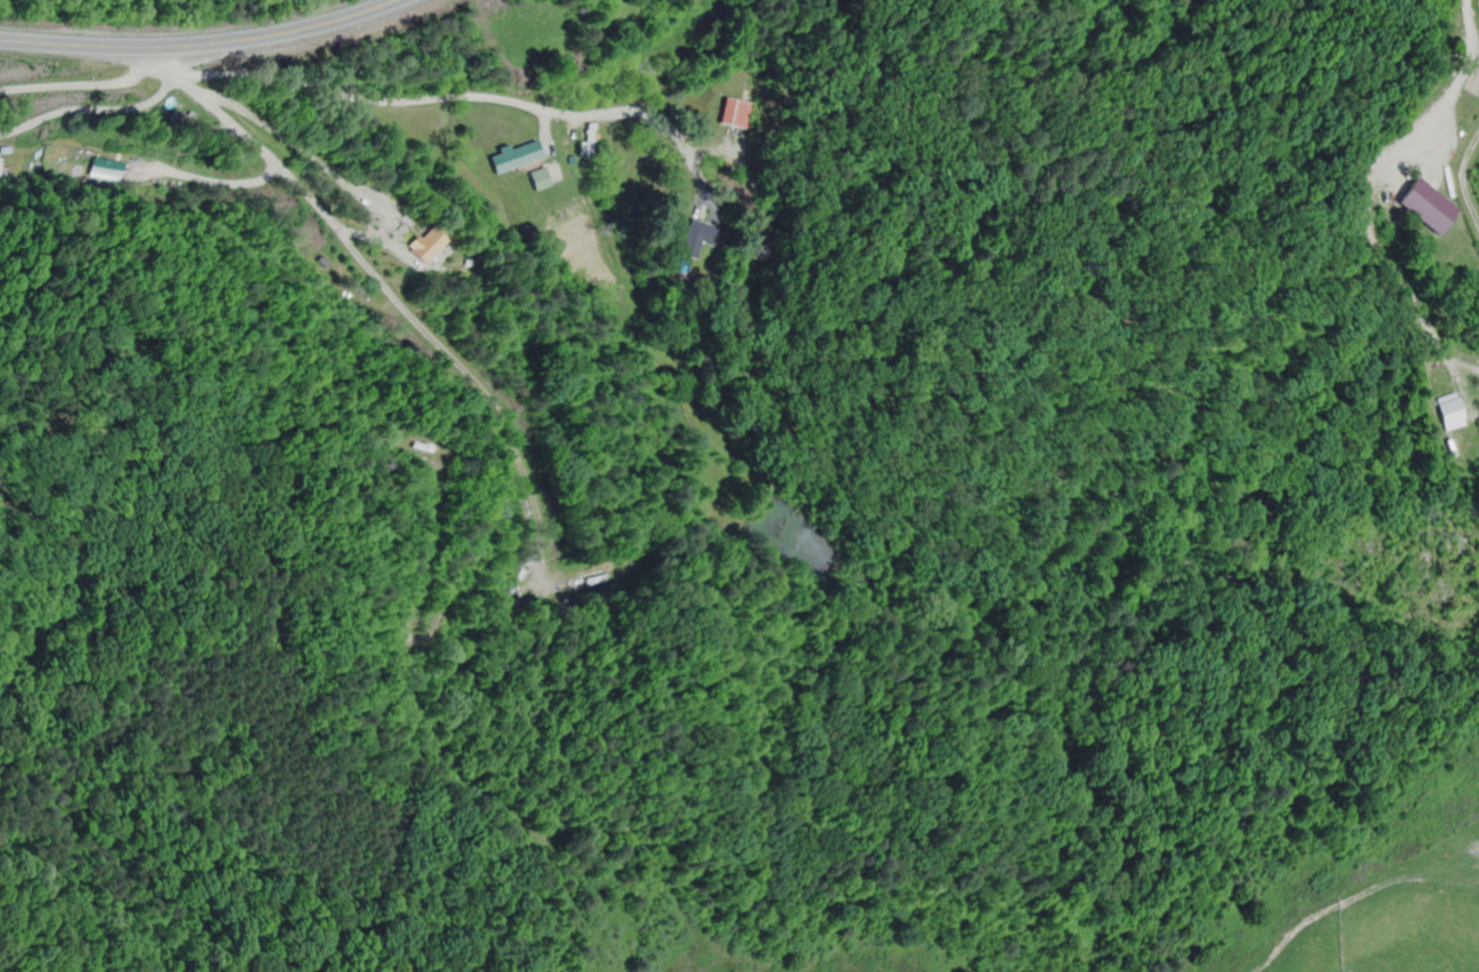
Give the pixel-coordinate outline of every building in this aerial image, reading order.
[(759,104),(724,99),(720,125),(756,130),(759,104)] [(598,124),(588,124),(588,159),(598,159),(598,124)] [(501,175),(547,160),(541,141),(495,156),(501,175)] [(555,185),(547,169),(532,176),(539,192),(555,185)] [(597,570),(598,580),(589,581),(589,585),(630,580),(629,571),(611,573),(610,568),(597,570)]
